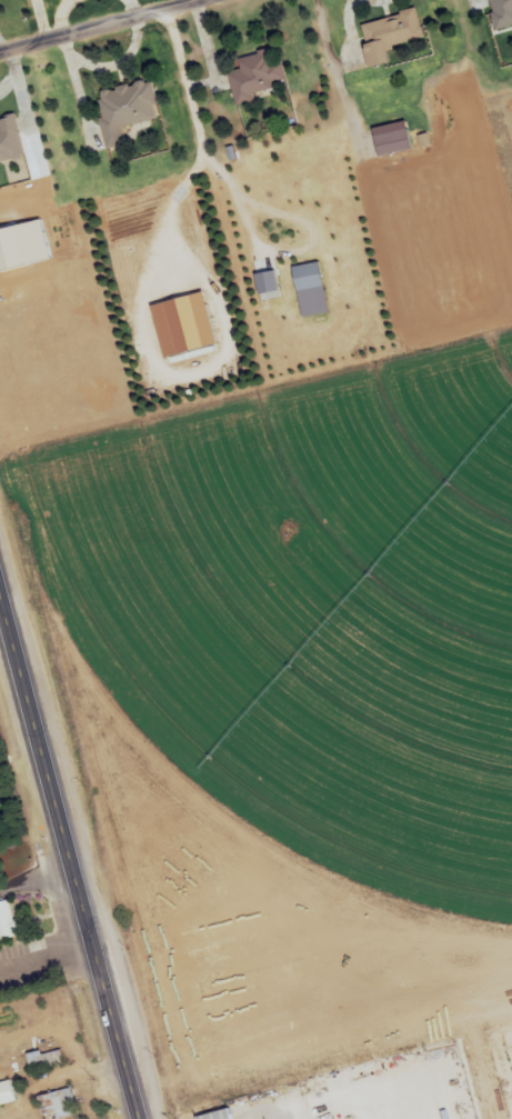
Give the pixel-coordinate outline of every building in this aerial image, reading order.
[(497,28),(511,24),(511,0),(490,0),(497,28)] [(360,22),(369,67),(390,63),(387,47),(424,39),(418,11),(360,22)] [(228,73),(235,99),(287,86),(277,49),(238,59),(241,70),(228,73)] [(108,149),(127,145),(123,128),(160,119),(151,80),(96,92),(108,149)] [(324,286),(319,262),(292,268),(297,292),(324,286)] [(279,291),(275,271),(255,274),(258,295),(279,291)] [(295,515),(298,525),(324,518),(322,508),(295,515)] [(322,549),(319,538),(298,543),(301,554),(322,549)] [(18,935),(0,940),(0,902),(9,899),(18,935)] [(44,1054),(29,1054),(29,1067),(64,1068),(64,1053),(44,1053),(44,1054)] [(15,1104),(12,1082),(0,1083),(0,1106),(15,1104)] [(45,1118),(62,1118),(79,1114),(72,1088),(39,1098),(45,1118)] [(195,1118),(231,1118),(228,1108),(194,1118),(195,1118)]
